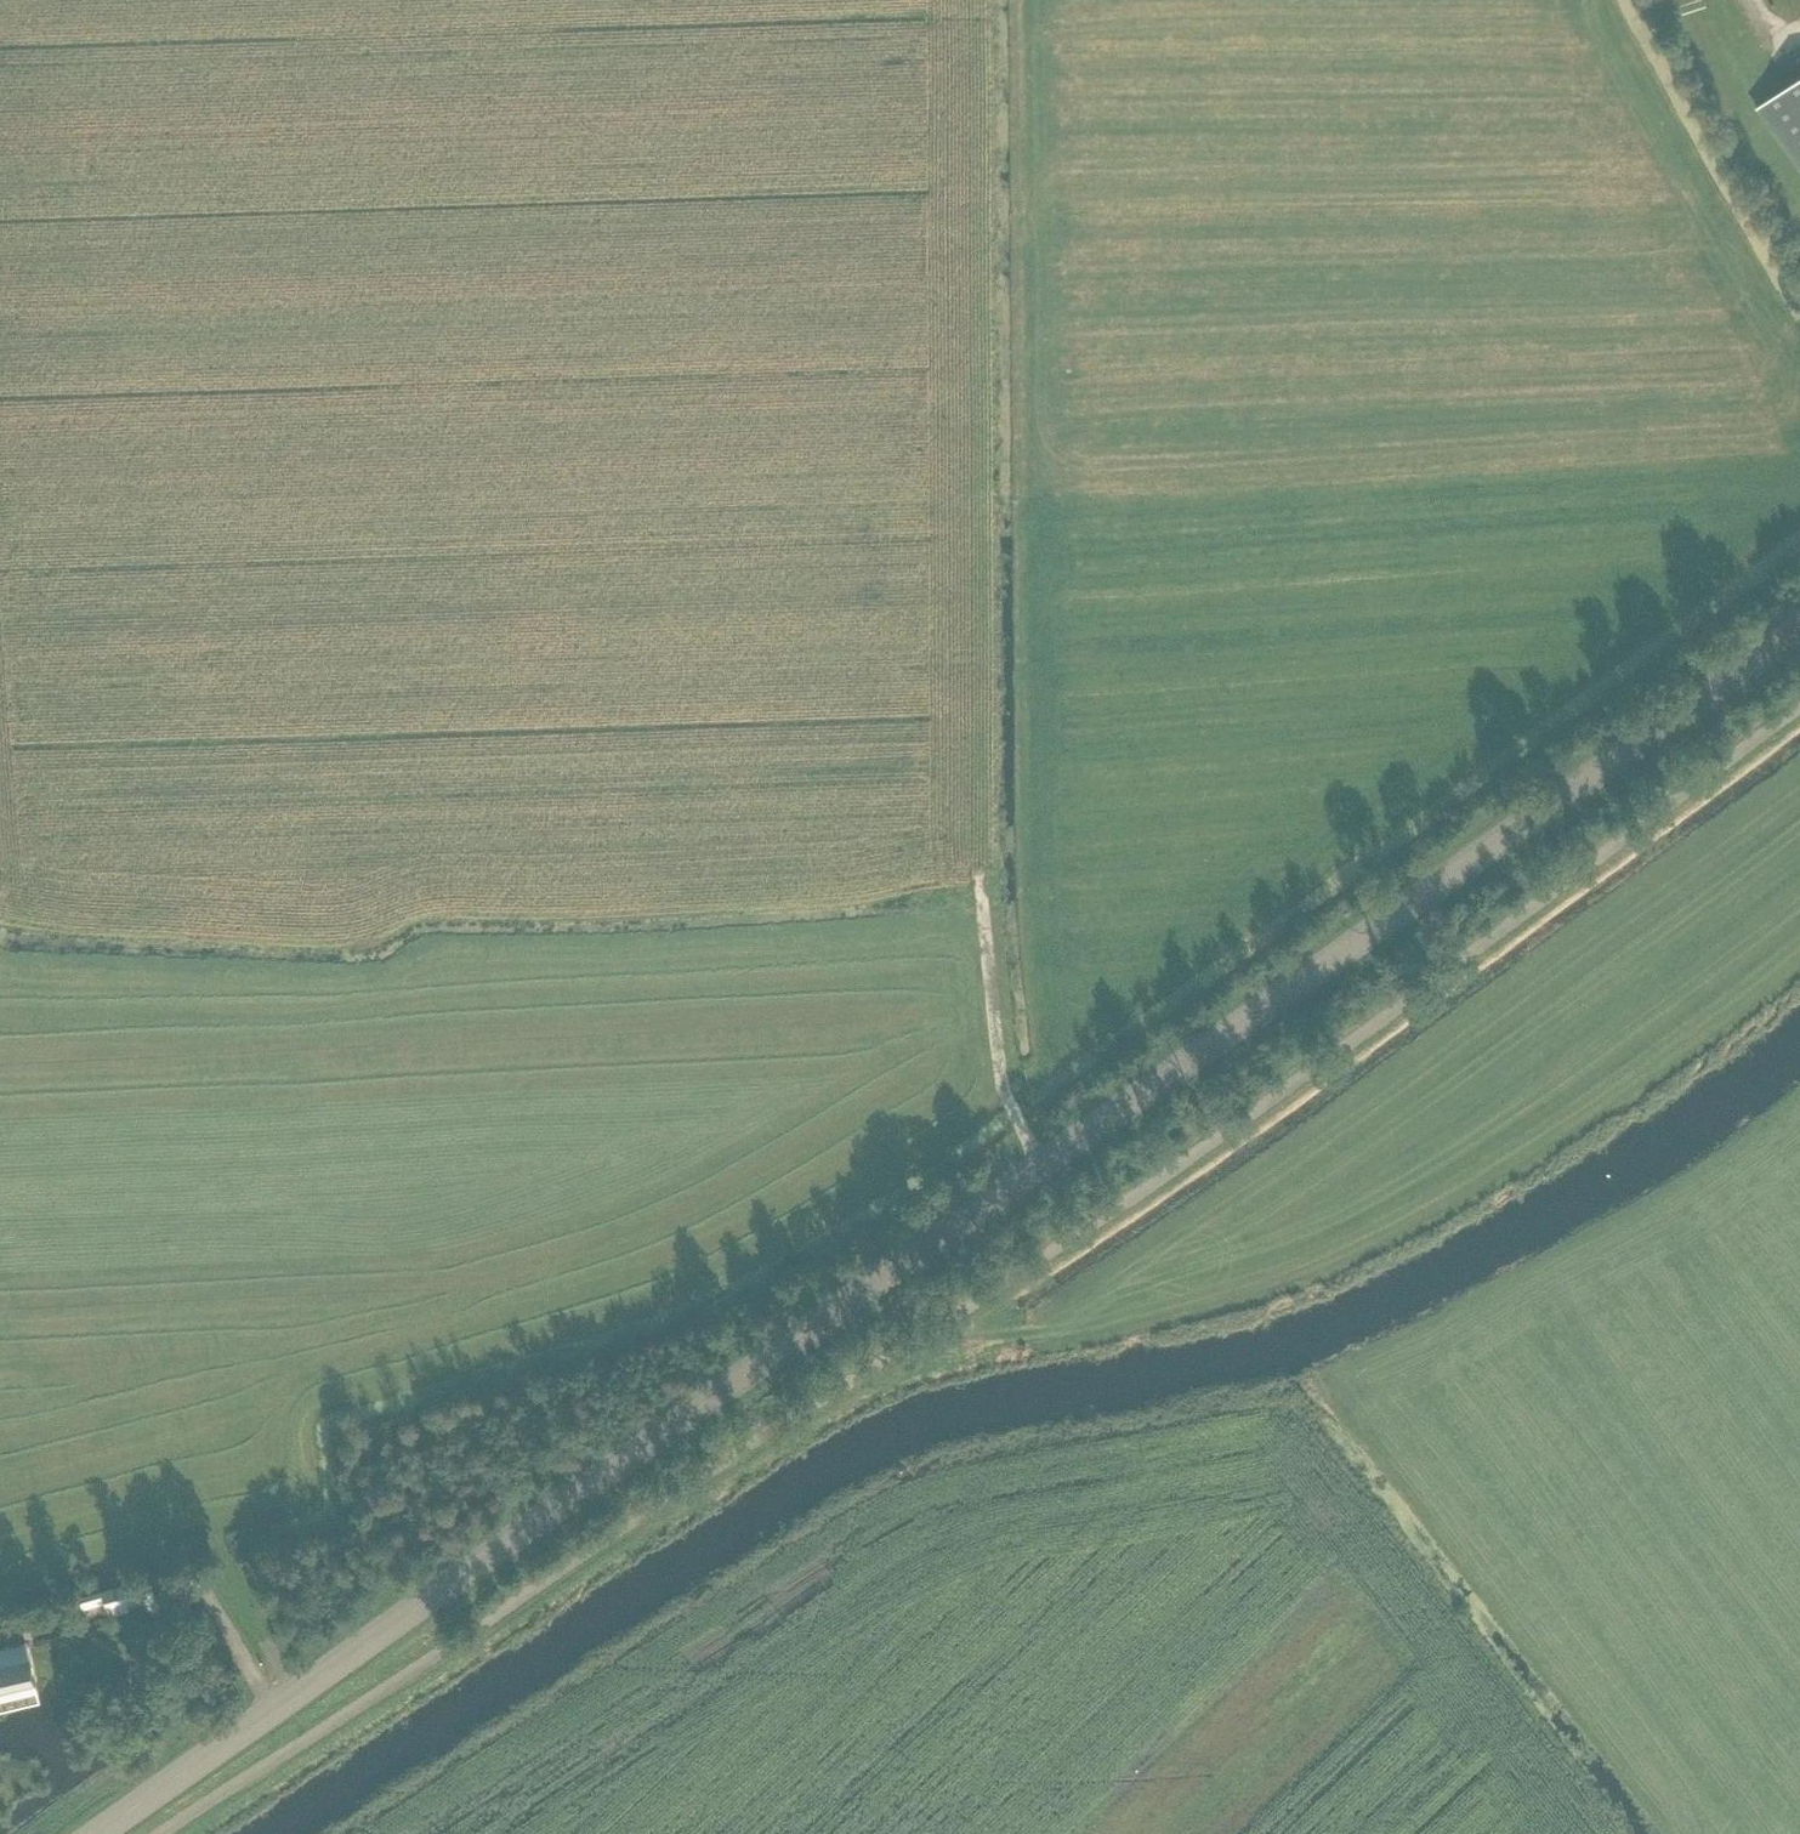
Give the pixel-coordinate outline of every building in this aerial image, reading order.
[(1757,107),(1799,169),(1799,77),(1757,107)] [(111,1615),(158,1603),(149,1569),(102,1582),(111,1615)] [(0,1648),(0,1697),(38,1688),(27,1642),(0,1648)]
